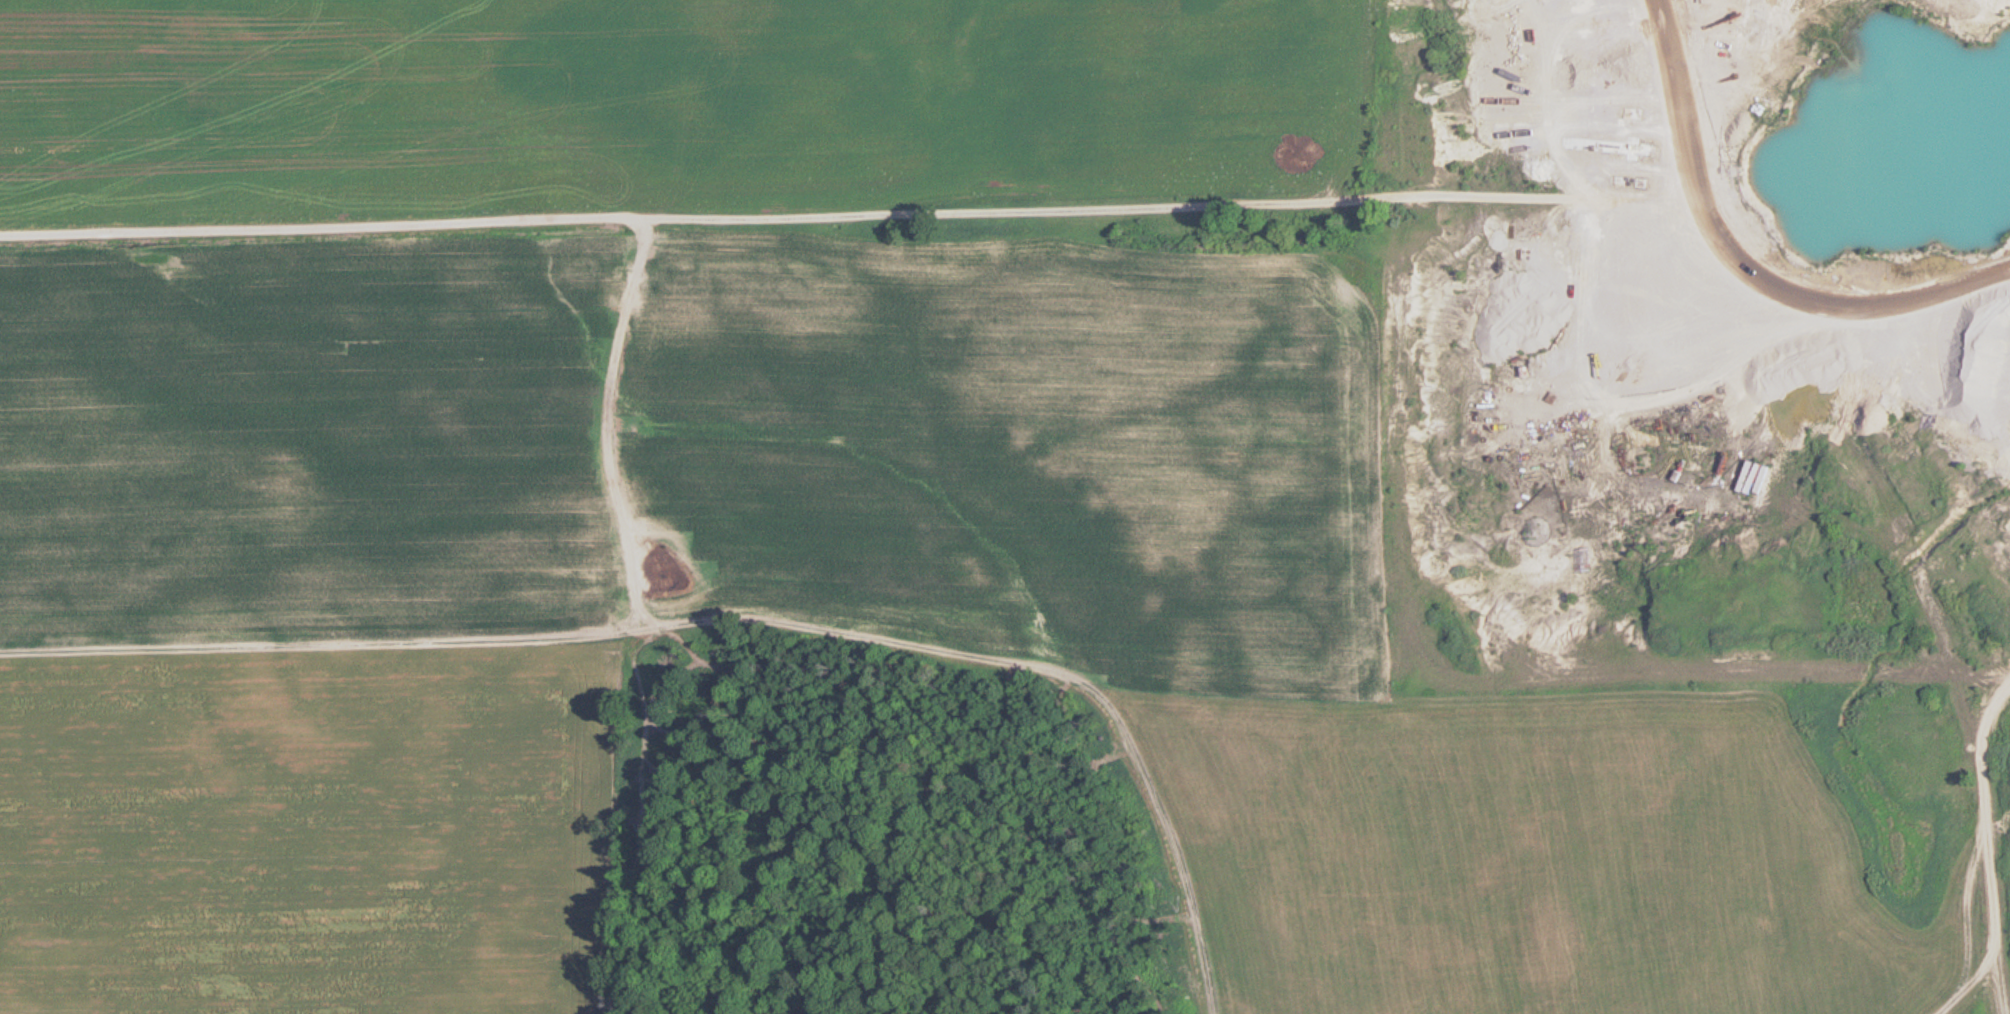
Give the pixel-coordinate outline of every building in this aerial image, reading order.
[(1573,548),(1557,548),(1557,572),(1573,572),(1573,548)]
